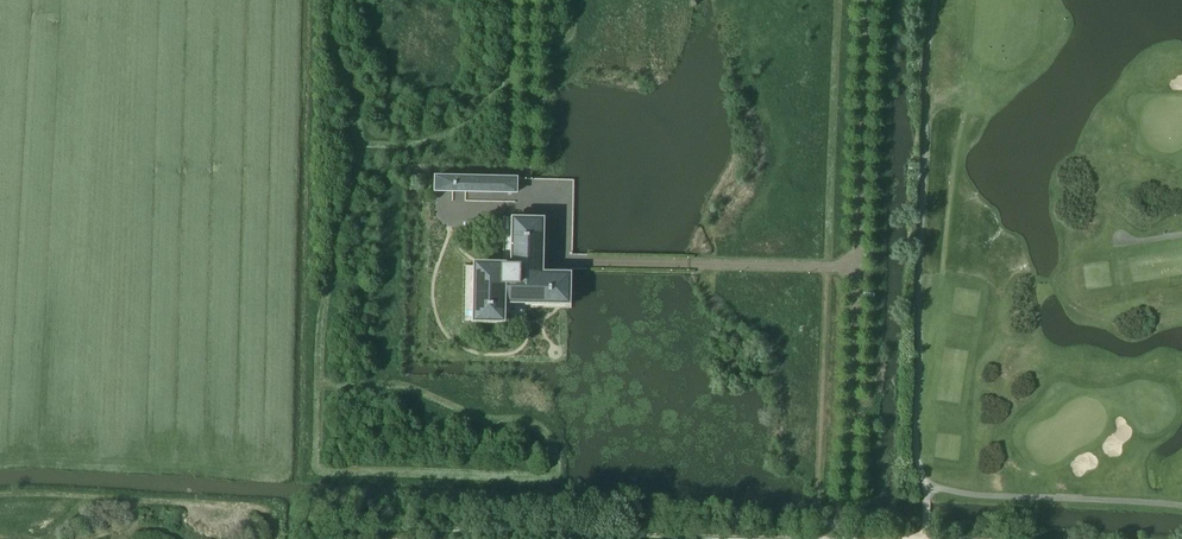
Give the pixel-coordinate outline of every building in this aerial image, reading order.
[(435,192),(517,194),(518,177),(435,176),(435,192)] [(474,262),(472,323),(505,324),(506,304),(571,305),(572,273),(544,272),(545,218),(512,217),(511,264),(507,264),(507,263),(474,262)]
